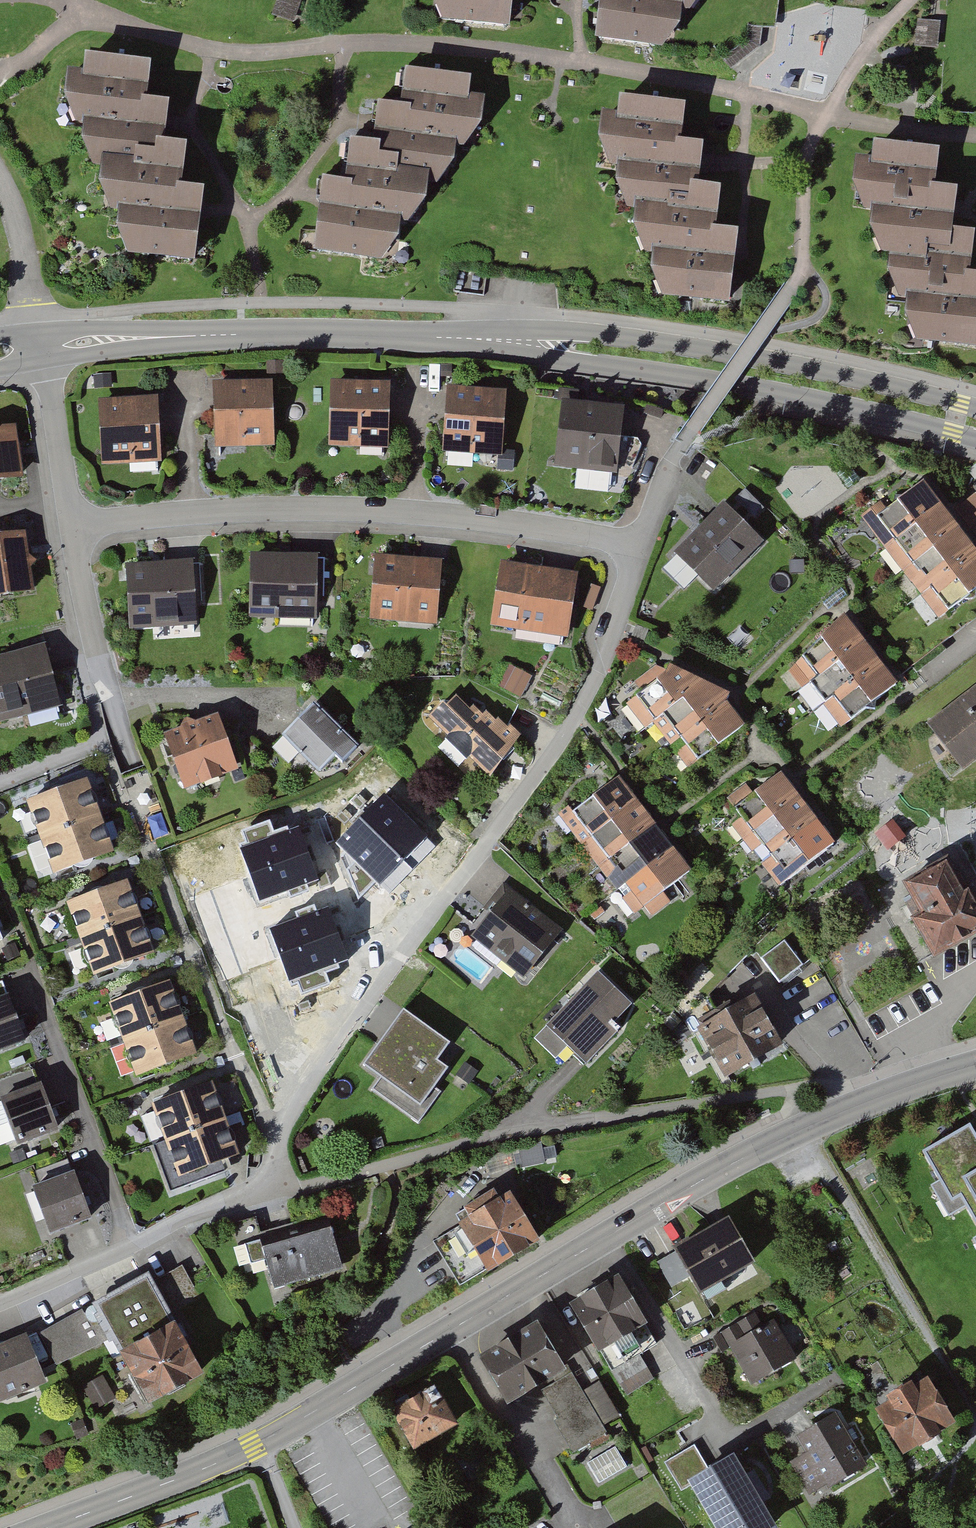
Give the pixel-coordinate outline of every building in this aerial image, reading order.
[(514,35),(518,0),(440,0),(446,27),(514,35)] [(665,51),(687,14),(693,14),(701,0),(603,0),(598,44),(665,51)] [(913,34),(911,61),(933,63),(936,36),(913,34)] [(716,70),(727,83),(765,53),(754,39),(716,70)] [(120,273),(186,279),(196,207),(174,202),(178,161),(155,158),(161,118),(139,116),(145,78),(78,70),(75,87),(60,86),(55,111),(84,114),(74,154),(99,158),(89,198),(117,202),(108,242),(120,273)] [(326,185),(316,257),(384,267),(400,246),(406,228),(414,229),(431,190),(443,190),(459,153),(467,154),(491,103),(472,99),(475,84),(409,75),(403,109),(383,107),(377,149),(352,145),(348,187),(326,185)] [(666,305),(733,312),(743,240),(719,235),(727,195),(703,190),(708,149),(686,146),(692,110),(623,101),(621,115),(604,114),(613,172),(621,171),(629,215),(638,215),(646,260),(655,260),(666,305)] [(975,366),(975,291),(966,289),(971,248),(948,246),(953,205),(931,204),(936,165),(869,157),(866,172),(851,172),(858,227),(867,228),(875,270),(885,270),(896,324),(902,323),(911,358),(975,366)] [(260,376),(261,389),(283,388),(282,375),(260,376)] [(86,389),(87,401),(108,399),(107,388),(86,389)] [(450,389),(449,404),(446,455),(496,458),(505,452),(509,393),(450,389)] [(207,462),(269,461),(267,395),(206,396),(207,462)] [(324,396),(320,463),(384,466),(388,400),(324,396)] [(566,400),(559,467),(622,474),(630,406),(566,400)] [(91,415),(95,481),(157,477),(153,412),(91,415)] [(16,482),(14,473),(20,473),(17,452),(11,453),(7,431),(0,432),(0,484),(16,482)] [(923,485),(886,512),(879,503),(858,519),(938,625),(975,596),(975,554),(923,485)] [(975,542),(975,498),(974,495),(953,511),(975,542)] [(675,556),(715,596),(761,549),(721,509),(675,556)] [(25,592),(21,571),(26,571),(22,551),(17,552),(14,536),(0,538),(0,596),(25,592)] [(245,572),(243,634),(309,636),(310,612),(318,613),(320,574),(245,572)] [(367,573),(362,637),(431,643),(436,578),(367,573)] [(120,582),(123,646),(191,642),(190,619),(197,618),(195,578),(120,582)] [(493,579),(484,644),(563,656),(573,591),(493,579)] [(580,601),(574,624),(587,627),(593,605),(580,601)] [(845,730),(900,690),(845,621),(787,674),(803,694),(811,688),(845,730)] [(628,636),(646,641),(650,630),(631,625),(628,636)] [(53,712),(36,648),(0,658),(0,726),(53,712)] [(672,759),(687,772),(743,732),(724,708),(729,700),(667,670),(663,678),(656,668),(633,686),(640,695),(624,706),(644,733),(652,726),(667,748),(678,742),(684,749),(672,759)] [(498,706),(515,715),(526,693),(508,685),(498,706)] [(928,731),(964,779),(975,770),(975,695),(928,731)] [(484,793),(514,753),(505,740),(501,744),(492,733),(489,736),(479,727),(476,732),(467,723),(463,727),(450,714),(441,722),(436,720),(422,735),(484,793)] [(277,752),(313,787),(327,772),(336,781),(352,764),(307,721),(277,752)] [(156,752),(174,804),(230,784),(211,732),(189,740),(180,734),(176,745),(156,752)] [(15,802),(32,847),(18,853),(29,883),(45,877),(107,854),(78,778),(15,802)] [(757,868),(776,891),(829,848),(823,841),(829,836),(822,827),(817,831),(806,818),(812,813),(803,802),(798,805),(790,795),(794,792),(785,781),(782,784),(777,778),(750,799),(743,791),(727,804),(742,822),(730,831),(748,853),(757,845),(768,859),(757,868)] [(684,881),(677,873),(683,868),(675,858),(670,861),(661,849),(665,846),(656,835),(652,838),(643,826),(648,822),(639,810),(635,813),(627,803),(632,800),(622,786),(618,789),(613,783),(568,820),(563,814),(553,822),(568,843),(580,837),(586,845),(576,852),(588,868),(597,860),(603,867),(594,877),(609,900),(620,893),(646,923),(664,910),(657,901),(684,881)] [(390,792),(373,801),(381,815),(398,806),(390,792)] [(343,953),(420,874),(412,866),(425,852),(392,820),(375,837),(361,824),(296,890),(309,903),(296,916),(301,920),(296,926),(327,956),(336,947),(343,953)] [(951,857),(888,891),(929,959),(975,931),(975,900),(951,857)] [(84,976),(144,954),(117,880),(57,902),(84,976)] [(518,997),(557,949),(507,908),(514,900),(505,892),(492,907),(498,912),(465,953),(518,997)] [(762,964),(780,987),(802,970),(785,947),(762,964)] [(554,1064),(566,1052),(587,1070),(619,1035),(630,1009),(596,976),(533,1044),(554,1064)] [(124,1078),(187,1055),(160,980),(98,1002),(115,1049),(102,1054),(110,1078),(123,1073),(124,1078)] [(15,1044),(0,1003),(0,1050),(15,1044)] [(451,1065),(440,1057),(452,1042),(407,1008),(365,1063),(379,1073),(371,1084),(420,1121),(429,1111),(444,1090),(437,1085),(451,1065)] [(733,1072),(740,1085),(778,1064),(751,1013),(719,1030),(722,1034),(693,1050),(712,1084),(733,1072)] [(6,1145),(49,1128),(31,1082),(0,1095),(0,1129),(6,1145)] [(165,1174),(166,1178),(228,1154),(200,1082),(142,1105),(160,1149),(146,1154),(155,1178),(165,1174)] [(971,1124),(922,1153),(939,1182),(930,1188),(949,1219),(969,1207),(975,1220),(975,1133),(971,1124)] [(20,1185),(38,1234),(81,1218),(61,1163),(27,1175),(29,1182),(20,1185)] [(462,1284),(543,1234),(511,1183),(497,1191),(493,1183),(462,1202),(468,1212),(459,1218),(466,1228),(438,1246),(462,1284)] [(698,1290),(757,1256),(729,1207),(671,1240),(679,1253),(657,1266),(673,1292),(692,1281),(698,1290)] [(266,1257),(275,1287),(344,1267),(329,1216),(244,1241),(250,1261),(266,1257)] [(157,1276),(168,1305),(198,1294),(187,1265),(157,1276)] [(561,1295),(625,1395),(654,1376),(639,1353),(658,1341),(610,1266),(601,1272),(598,1267),(575,1282),(577,1285),(561,1295)] [(135,1271),(80,1302),(85,1310),(79,1313),(96,1342),(102,1339),(133,1392),(187,1362),(135,1271)] [(535,1310),(477,1346),(507,1394),(548,1369),(557,1383),(544,1391),(560,1415),(553,1419),(575,1453),(609,1432),(605,1425),(622,1415),(599,1377),(583,1387),(535,1310)] [(75,1311),(28,1337),(46,1370),(93,1344),(75,1311)] [(745,1391),(792,1366),(765,1314),(698,1350),(706,1365),(725,1354),(745,1391)] [(36,1384),(15,1333),(0,1339),(0,1399),(36,1384)] [(895,1450),(947,1419),(919,1373),(905,1381),(901,1375),(878,1389),(884,1399),(870,1407),(895,1450)] [(392,1405),(418,1447),(460,1421),(434,1379),(392,1405)] [(817,1491),(821,1497),(869,1468),(833,1410),(789,1437),(801,1458),(785,1467),(804,1499),(817,1491)] [(617,1445),(587,1460),(600,1482),(629,1465),(617,1445)] [(774,1521),(743,1469),(695,1498),(713,1527),(762,1527),(774,1521)]
